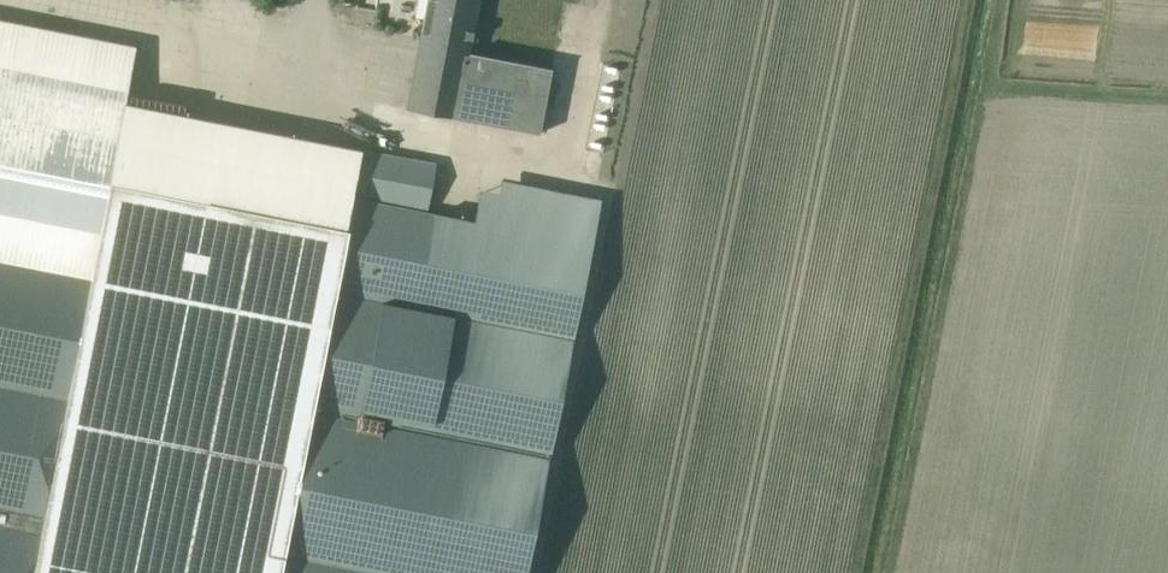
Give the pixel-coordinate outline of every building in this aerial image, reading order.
[(407,108),(540,132),(552,69),(468,53),(478,0),(428,0),(407,108)] [(426,210),(435,163),(361,148),(346,227),(345,227),(360,147),(124,100),(135,44),(0,17),(0,572),(524,572),(589,242),(426,210)]
